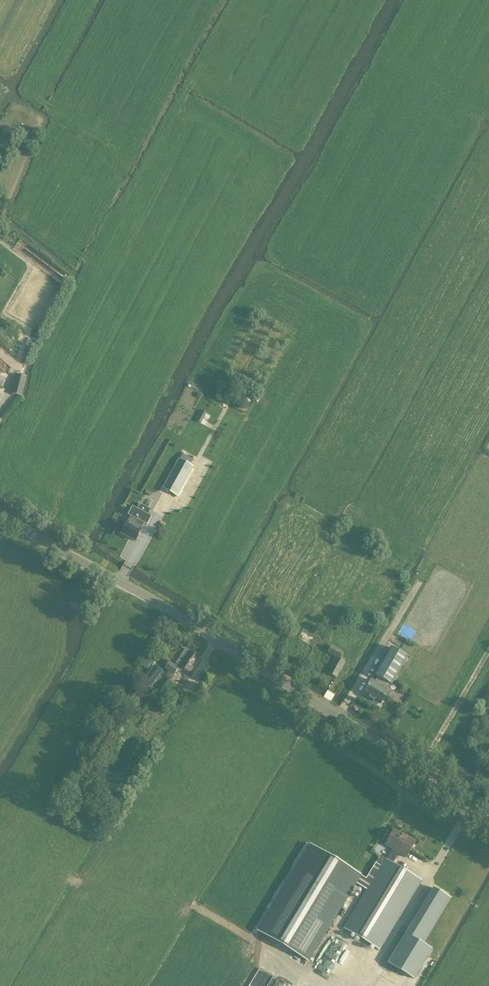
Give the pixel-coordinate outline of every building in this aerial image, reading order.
[(4,127),(3,132),(3,135),(11,134),(11,130),(11,126),(4,127)] [(22,397),(26,377),(16,375),(12,395),(22,397)] [(200,410),(196,420),(201,422),(205,412),(200,410)] [(179,459),(163,489),(177,497),(194,467),(179,459)] [(127,523),(122,534),(136,541),(141,530),(144,524),(147,525),(152,516),(146,514),(149,509),(140,504),(137,509),(132,507),(128,515),(131,517),(128,523),(127,523)] [(324,606),(319,619),(328,623),(333,610),(324,606)] [(340,659),(343,652),(332,646),(328,653),(335,657),(326,672),(337,678),(345,663),(340,659)] [(392,685),(408,658),(391,648),(375,675),(378,677),(375,682),(372,680),(363,694),(373,700),(373,701),(374,703),(378,705),(380,705),(380,704),(381,705),(389,691),(386,689),(389,684),(392,685)] [(190,673),(200,658),(186,649),(175,666),(169,662),(165,669),(170,672),(166,678),(171,681),(179,670),(182,672),(184,669),(190,673)] [(149,653),(142,664),(149,669),(156,658),(149,653)] [(152,686),(163,671),(155,665),(144,680),(152,686)] [(482,747),(478,753),(488,761),(488,752),(482,747)] [(406,858),(416,842),(407,836),(406,837),(394,830),(385,845),(393,850),(387,860),(386,859),(381,867),(367,890),(344,928),(379,950),(421,881),(393,864),(399,853),(406,858)] [(366,879),(310,845),(258,931),(308,961),(355,883),(367,890),(381,867),(376,863),(366,879)] [(423,944),(451,899),(434,888),(406,934),(423,944)]
